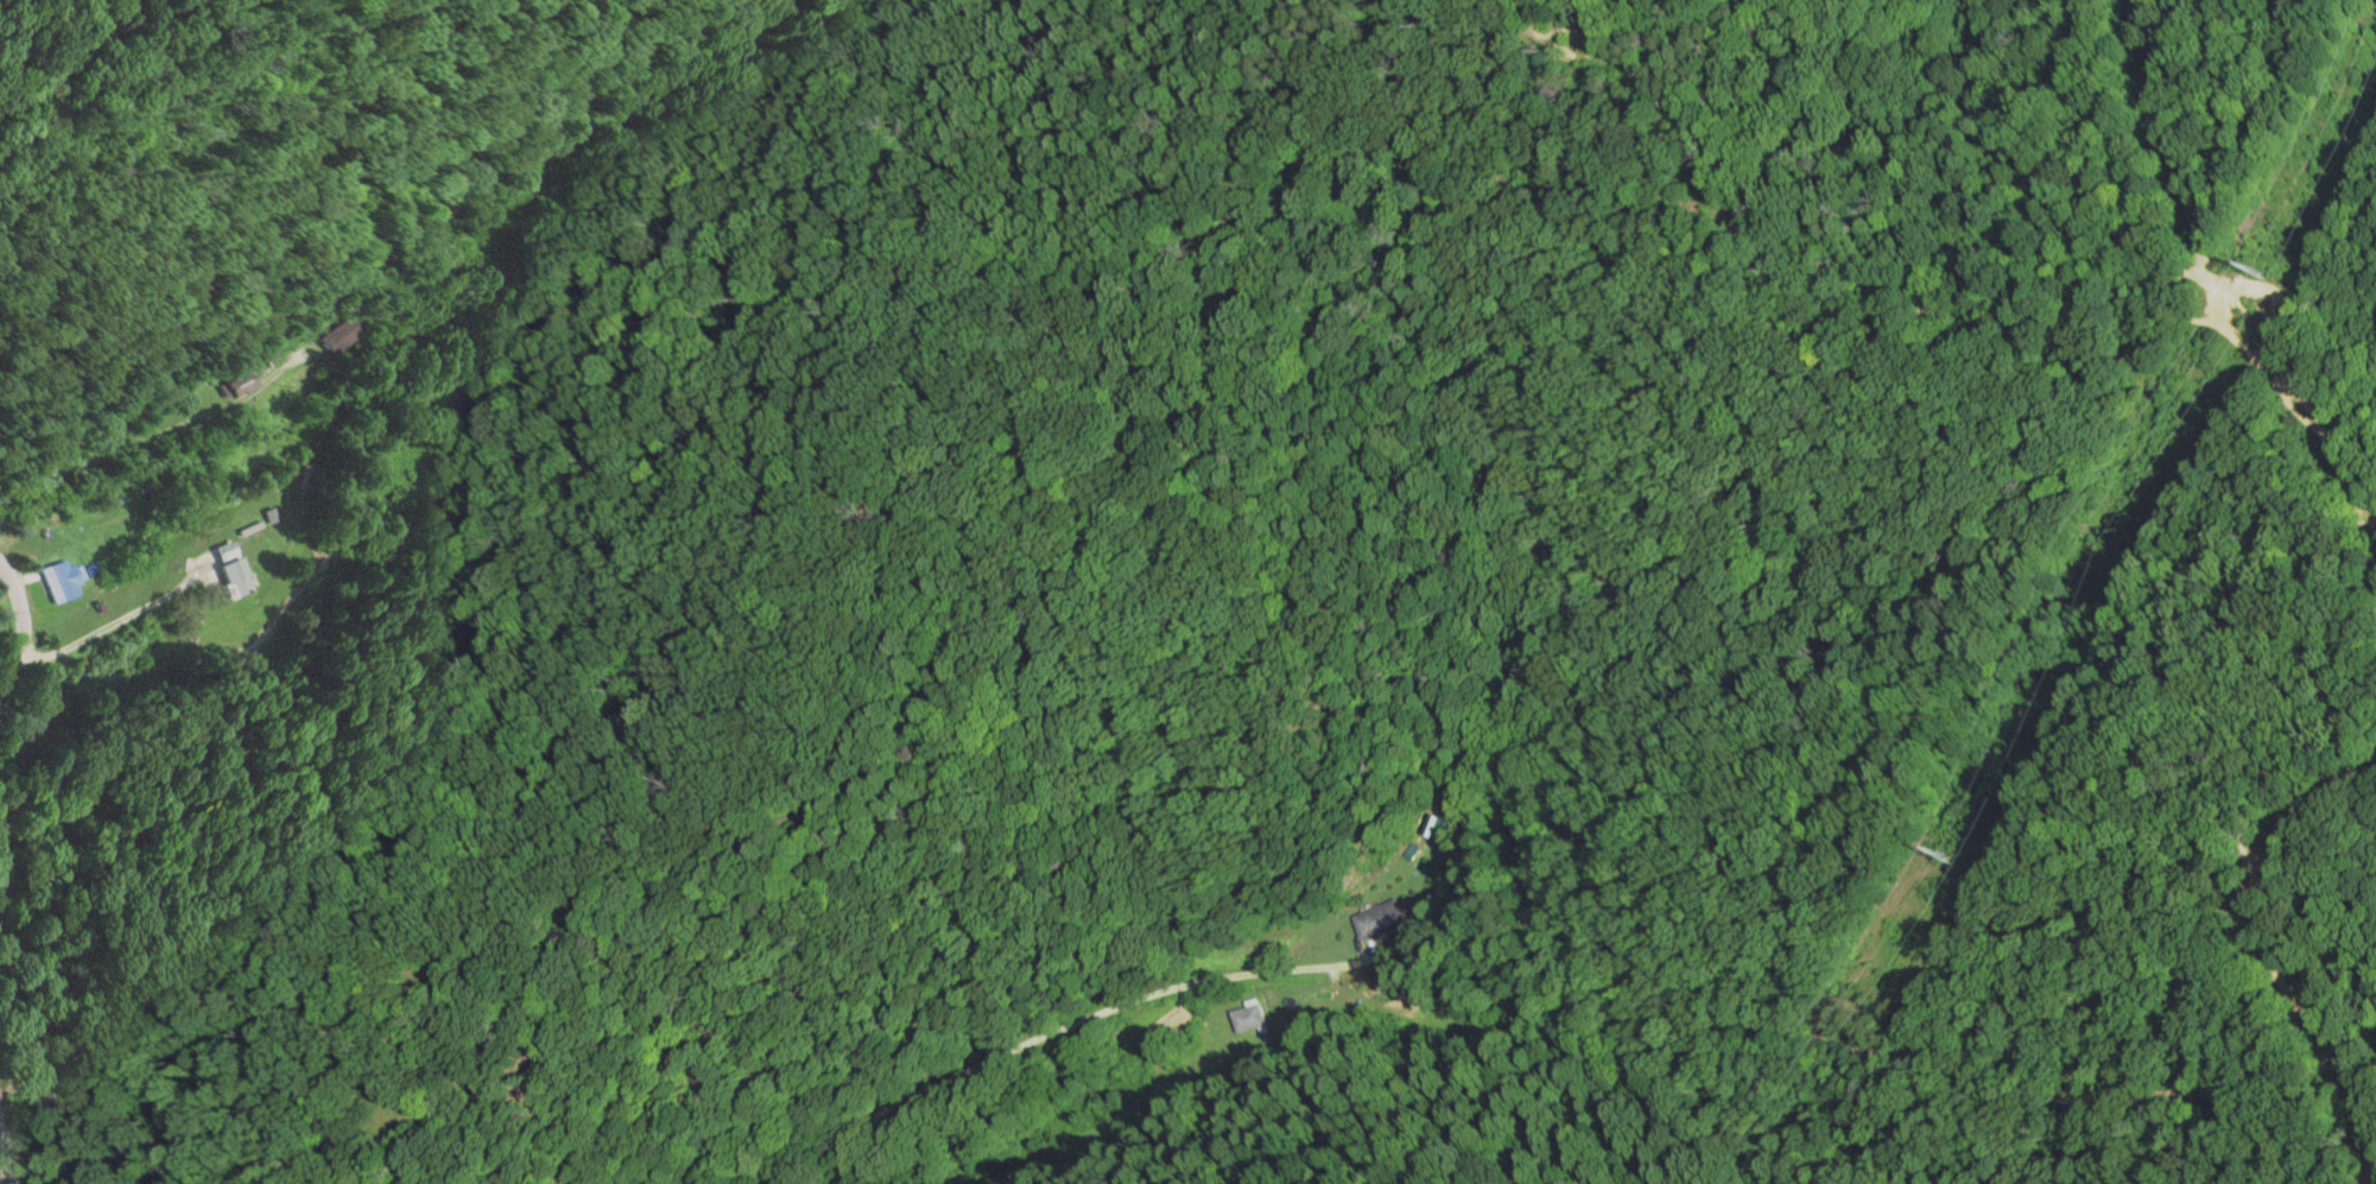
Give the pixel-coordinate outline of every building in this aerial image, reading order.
[(329,328),(341,344),(359,331),(347,315),(329,328)] [(257,589),(245,556),(221,565),(233,598),(257,589)] [(52,602),(78,597),(69,561),(44,567),(52,602)] [(1360,913),(1367,940),(1411,928),(1403,901),(1360,913)]
